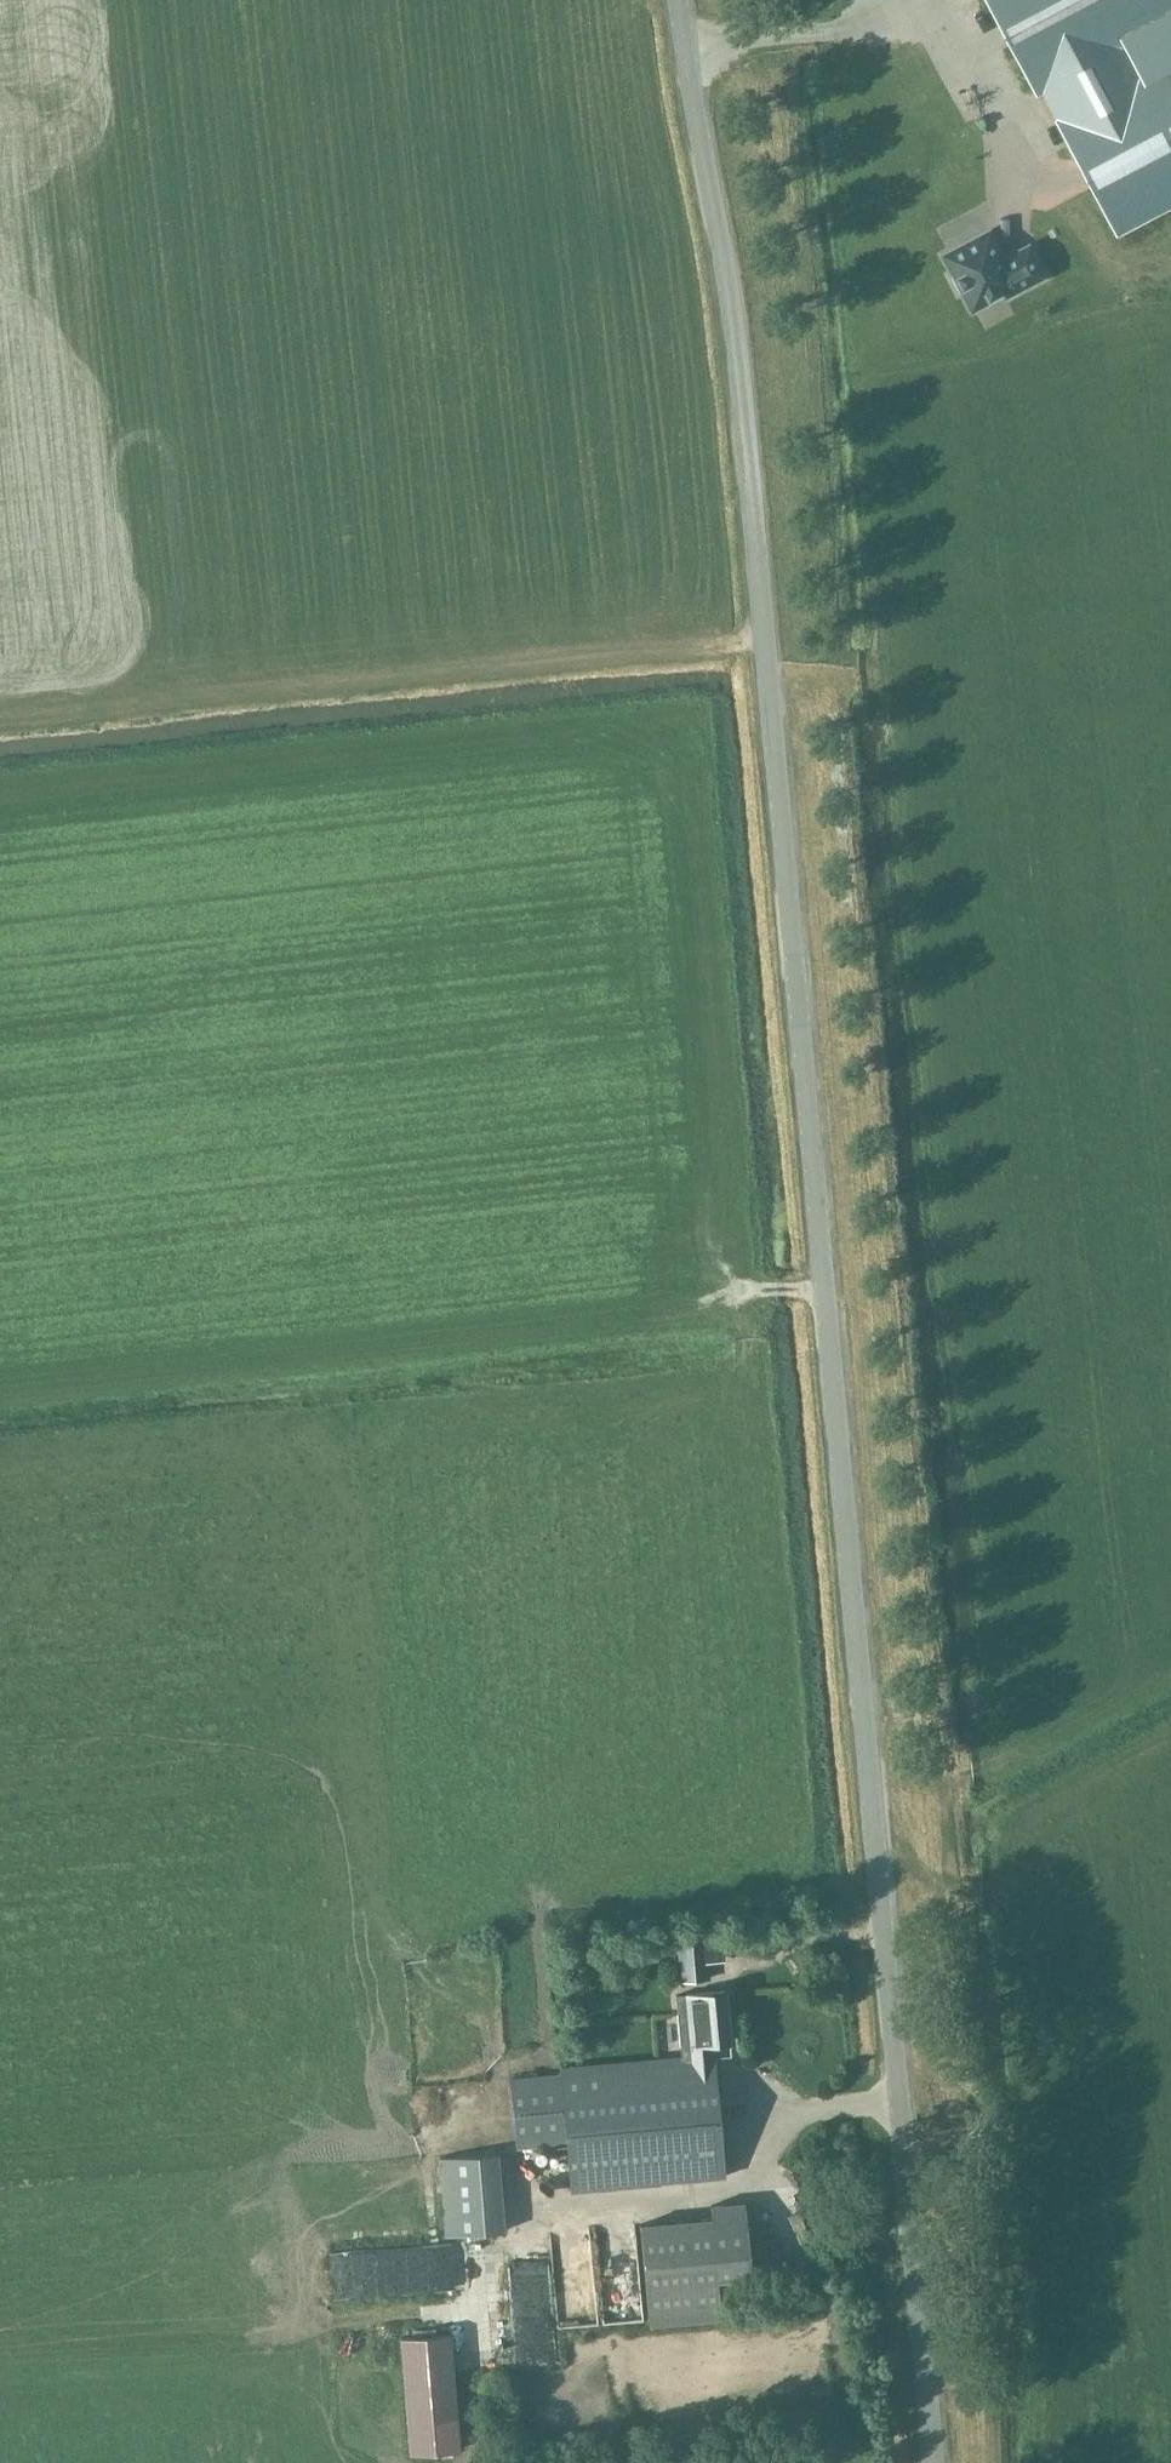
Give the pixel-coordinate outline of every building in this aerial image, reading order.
[(1170,18),(1170,0),(987,0),(1037,94),(1046,89),(1083,158),(1161,117),(1122,44),(1170,18)] [(988,234),(945,256),(955,274),(951,276),(960,291),(963,289),(972,307),(1002,292),(1005,297),(1045,276),(1028,245),(1001,259),(988,234)] [(676,1941),(680,1982),(710,1980),(707,1939),(676,1941)] [(713,2043),(731,2041),(726,1990),(685,1993),(676,1994),(682,2061),(560,2072),(510,2077),(516,2148),(567,2144),(571,2191),(725,2177),(715,2059),(714,2059),(713,2043)] [(444,2234),(504,2230),(498,2154),(438,2158),(444,2234)] [(711,2216),(640,2223),(649,2326),(722,2319),(718,2278),(752,2275),(745,2201),(710,2204),(711,2216)] [(627,2322),(628,2256),(594,2256),(594,2322),(627,2322)] [(460,2450),(451,2334),(400,2338),(409,2453),(460,2450)]
